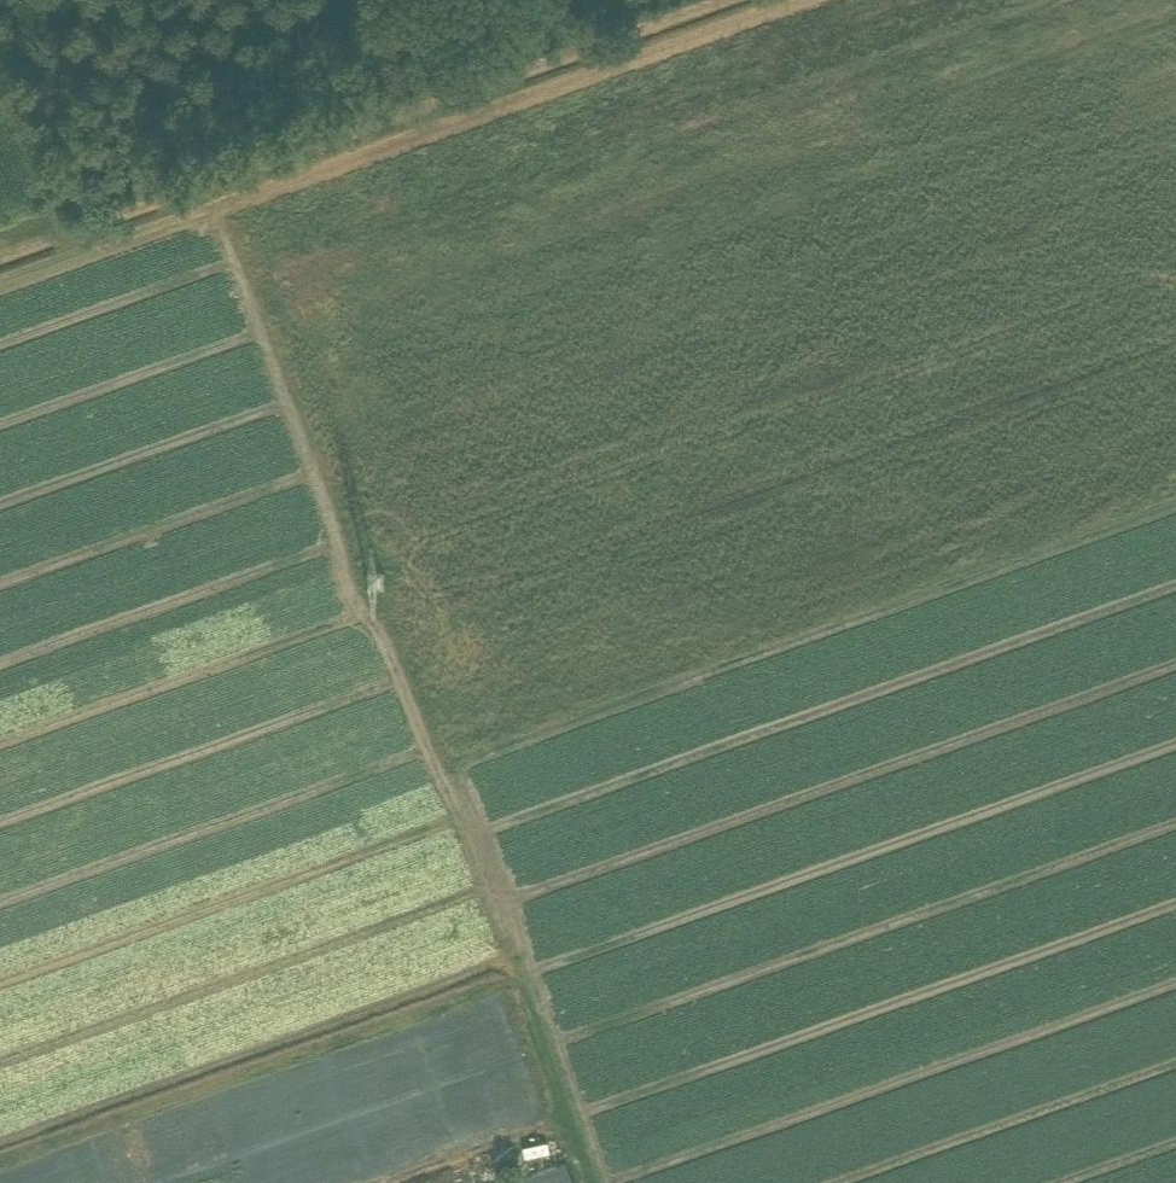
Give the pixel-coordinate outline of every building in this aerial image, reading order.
[(566,1163),(509,1182),(573,1182),(566,1163)]
